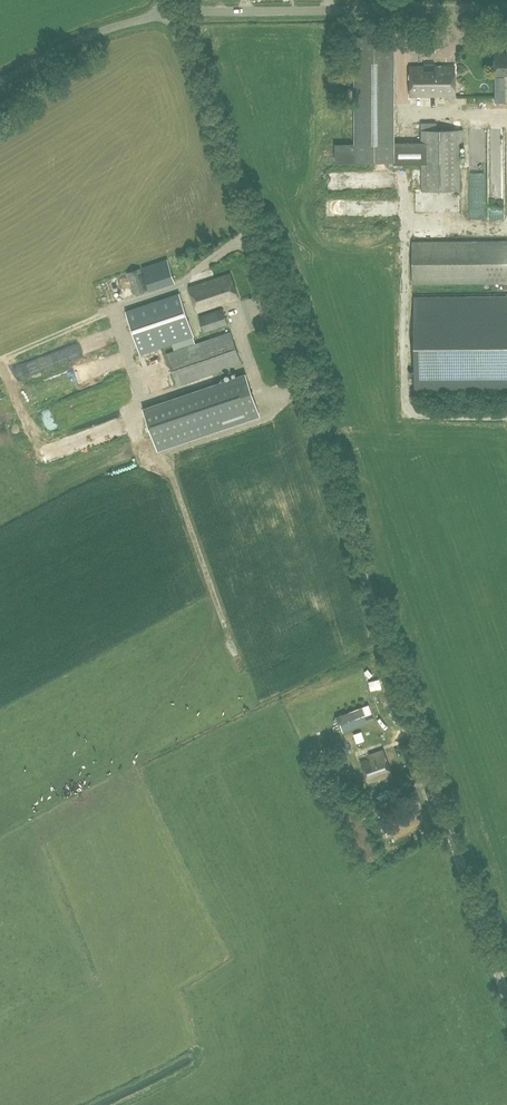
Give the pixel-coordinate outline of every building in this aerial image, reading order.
[(337,140),(336,157),(378,159),(379,133),(396,133),(397,118),(395,118),(399,40),(390,39),(390,35),(368,34),(364,116),(363,141),(337,140)] [(410,53),(435,53),(435,35),(411,35),(410,53)] [(503,53),(495,53),(495,75),(506,75),(506,54),(503,54),(503,53)] [(456,96),(456,66),(411,66),(411,95),(456,96)] [(436,97),(436,108),(450,108),(450,98),(436,97)] [(414,108),(431,108),(431,98),(414,98),(414,108)] [(464,147),(463,125),(424,127),(425,139),(428,139),(430,160),(424,161),(425,189),(464,187),(462,147),(464,147)] [(359,173),(349,173),(349,191),(371,191),(371,188),(378,188),(378,175),(369,175),(369,178),(359,178),(359,173)] [(414,283),(506,280),(506,242),(442,245),(442,254),(413,255),(414,283)] [(134,294),(148,290),(142,267),(127,273),(134,294)] [(174,267),(148,273),(151,287),(177,281),(174,267)] [(199,311),(240,298),(232,273),(190,287),(199,311)] [(141,355),(195,337),(180,293),(126,311),(141,355)] [(205,331),(228,324),(223,308),(200,316),(205,331)] [(109,346),(118,344),(115,332),(106,334),(109,346)] [(178,386),(242,364),(231,332),(167,354),(178,386)] [(492,368),(506,366),(506,351),(495,353),(494,351),(490,352),(492,368)] [(259,416),(246,375),(144,409),(158,450),(259,416)] [(45,385),(50,395),(63,389),(58,379),(45,385)] [(337,717),(342,731),(372,721),(367,706),(337,717)]
